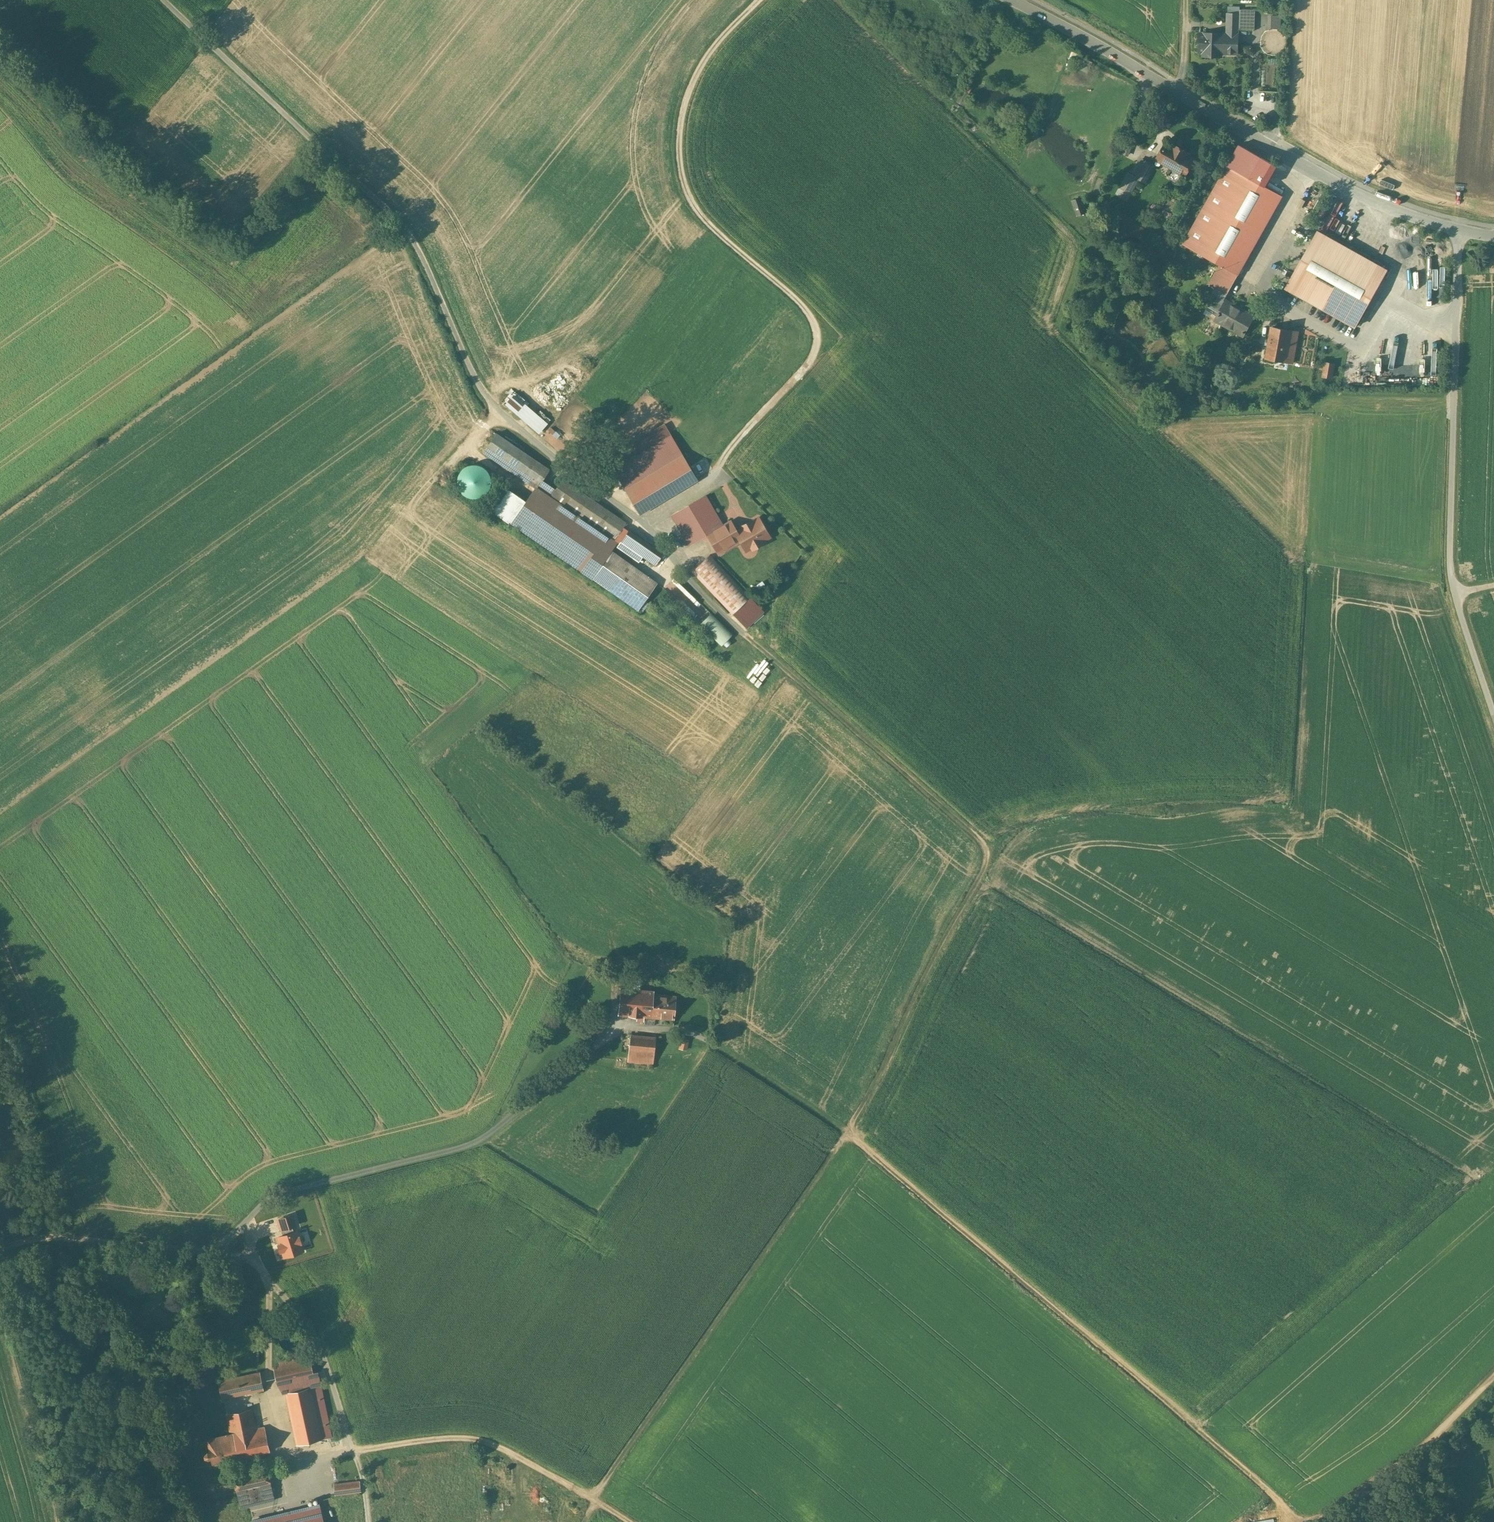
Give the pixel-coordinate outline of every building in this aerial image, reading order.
[(1227,34),(1199,34),(1199,52),(1215,52),(1215,53),(1237,54),(1238,13),(1227,13),(1227,34)] [(1270,14),(1270,27),(1283,28),(1283,14),(1270,14)] [(1180,150),(1178,153),(1173,150),(1173,149),(1165,144),(1156,159),(1174,169),(1169,179),(1177,183),(1182,174),(1185,175),(1193,161),(1186,156),(1187,154),(1180,150)] [(1132,175),(1128,173),(1120,187),(1130,192),(1138,179),(1137,178),(1146,162),(1141,159),(1132,175)] [(1154,166),(1147,161),(1146,162),(1137,178),(1138,179),(1144,182),(1154,166)] [(1282,197),(1227,166),(1183,244),(1220,265),(1235,274),(1238,275),(1282,197)] [(1080,198),(1071,201),(1077,216),(1085,213),(1080,198)] [(1386,270),(1318,231),(1286,288),(1355,327),(1386,270)] [(1220,265),(1209,286),(1214,289),(1223,294),(1235,274),(1220,265)] [(1214,289),(1205,305),(1218,313),(1219,312),(1220,312),(1225,302),(1220,299),(1223,294),(1214,289)] [(1252,317),(1226,302),(1225,302),(1220,312),(1219,312),(1218,313),(1217,315),(1218,316),(1216,320),(1242,335),(1252,317)] [(1287,333),(1281,331),(1281,329),(1272,327),(1266,358),(1276,360),(1276,357),(1282,358),(1282,361),(1293,363),(1298,332),(1287,330),(1287,333)] [(1381,369),(1397,373),(1400,360),(1385,356),(1381,369)] [(1334,364),(1325,363),(1323,376),(1332,378),(1334,364)] [(576,490),(561,480),(555,490),(542,481),(549,470),(495,434),(483,452),(536,487),(613,541),(614,540),(625,524),(576,490)] [(613,469),(624,487),(680,453),(670,435),(613,469)] [(680,453),(624,487),(640,513),(696,480),(680,453)] [(489,487),(490,481),(489,474),(485,469),(479,466),(473,464),(467,466),(461,470),(458,475),(457,481),(458,488),(462,493),(467,497),(474,498),(480,496),(485,493),(489,487)] [(613,541),(536,487),(511,523),(591,578),(592,577),(591,577),(610,550),(611,551),(617,542),(614,540),(613,541)] [(705,495),(672,514),(690,545),(691,545),(690,542),(704,534),(706,533),(708,535),(724,525),(722,526),(709,503),(705,495)] [(758,518),(752,522),(751,520),(741,526),(742,527),(736,531),(735,531),(739,539),(741,542),(746,551),(751,548),(752,549),(762,543),(762,542),(769,537),(758,518)] [(724,525),(708,535),(713,543),(717,551),(739,539),(735,531),(736,531),(730,522),(724,525)] [(662,553),(629,530),(621,541),(654,564),(662,553)] [(611,551),(610,550),(591,577),(592,577),(637,610),(656,583),(611,551)] [(750,597),(709,554),(691,571),(731,614),(750,597)] [(723,644),(734,632),(711,612),(700,624),(723,644)] [(676,996),(653,994),(653,992),(626,989),(624,1015),(644,1016),(654,1017),(674,1019),(676,996)] [(654,1017),(644,1016),(643,1024),(654,1025),(654,1017)] [(655,1038),(630,1035),(627,1061),(653,1063),(654,1056),(655,1038)] [(305,1350),(276,1357),(278,1368),(307,1362),(305,1350)] [(278,1368),(274,1369),(276,1382),(313,1374),(310,1361),(278,1368)] [(259,1372),(218,1381),(221,1397),(263,1388),(259,1372)] [(319,1385),(310,1387),(321,1438),(330,1436),(319,1385)] [(310,1387),(285,1392),(297,1444),(321,1438),(310,1387)] [(251,1409),(227,1413),(231,1433),(255,1428),(251,1409)] [(231,1433),(228,1433),(207,1438),(209,1447),(209,1451),(207,1452),(204,1454),(205,1457),(208,1458),(210,1457),(212,1462),(269,1449),(264,1426),(255,1428),(231,1433)] [(267,1469),(233,1477),(238,1499),(240,1507),(248,1505),(274,1499),(267,1469)] [(359,1481),(334,1484),(335,1494),(360,1491),(359,1481)] [(252,1520),(252,1521),(323,1521),(319,1505),(252,1520)]
